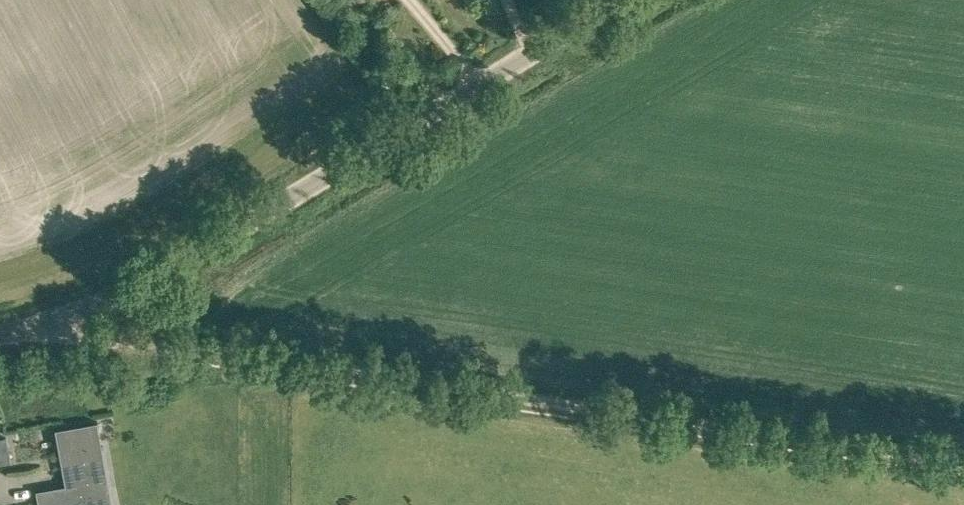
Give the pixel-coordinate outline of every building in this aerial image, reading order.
[(163,303),(159,295),(149,300),(153,308),(163,303)] [(110,492),(97,421),(62,427),(73,488),(56,491),(55,487),(37,490),(39,504),(110,492)] [(10,462),(8,452),(0,454),(0,464),(10,462)] [(39,504),(112,504),(110,492),(39,504)]
